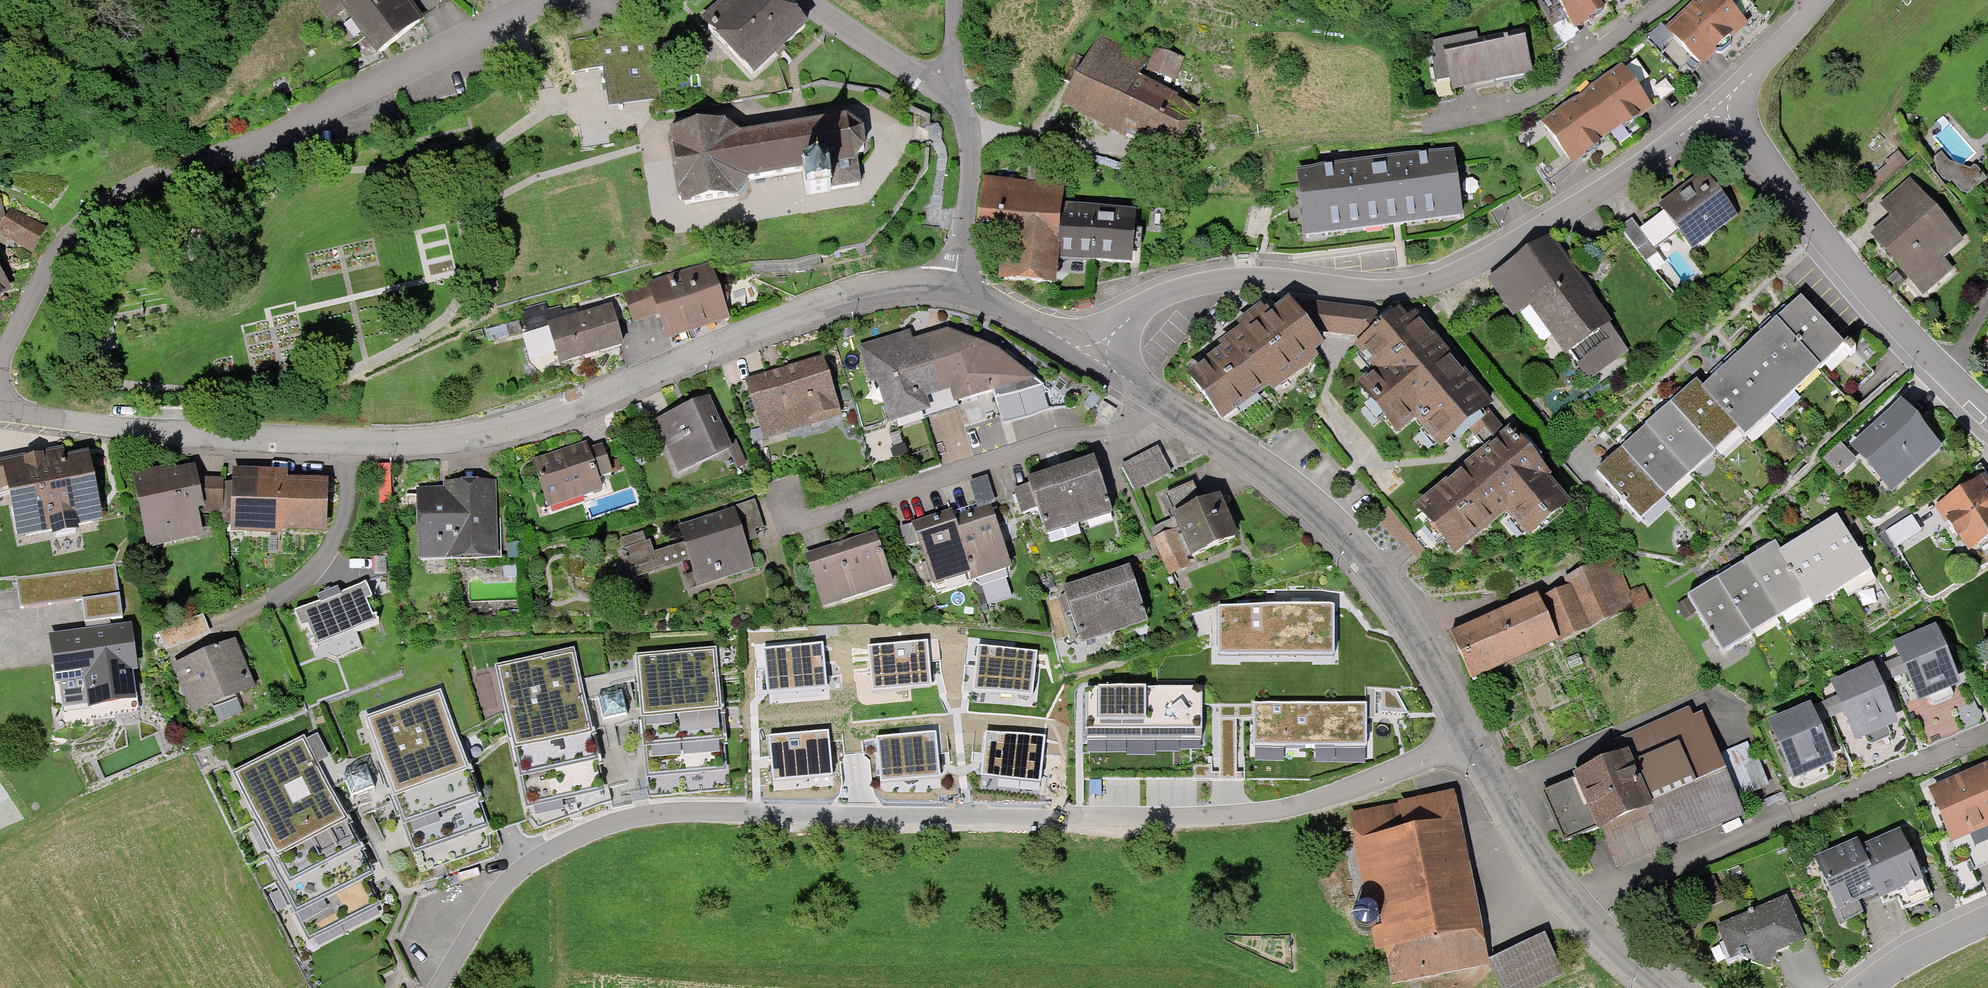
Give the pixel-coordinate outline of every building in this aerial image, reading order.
[(346,1),(345,0),(319,0),(314,4),(326,21),(342,10),(339,6),(346,1)] [(406,0),(347,0),(346,1),(339,6),(342,10),(377,55),(422,20),(410,5),(406,0)] [(807,22),(785,0),(733,0),(728,4),(725,0),(722,0),(703,19),(755,72),(807,22)] [(1566,15),(1575,30),(1603,14),(1599,7),(1612,0),(1557,0),(1566,15)] [(1664,31),(1701,71),(1749,26),(1725,0),(1698,0),(1664,31)] [(609,106),(662,100),(660,90),(677,88),(669,27),(565,40),(569,73),(604,69),(609,106)] [(1532,74),(1523,30),(1481,38),(1480,32),(1428,43),(1436,83),(1453,79),(1455,90),(1532,74)] [(1092,47),(1061,107),(1173,164),(1203,104),(1169,86),(1182,62),(1157,49),(1144,73),(1092,47)] [(1622,66),(1543,121),(1564,151),(1572,163),(1652,108),(1643,95),(1622,66)] [(725,120),(669,129),(680,202),(738,194),(748,177),(803,166),(808,191),(860,181),(856,158),(865,145),(862,125),(846,112),(740,131),(725,120)] [(1452,150),(1297,171),(1305,234),(1391,223),(1460,214),(1452,150)] [(1946,163),(1937,154),(1931,161),(1937,178),(1969,196),(1986,180),(1973,166),(1969,170),(1946,163)] [(1675,194),(1659,206),(1664,213),(1678,233),(1691,250),(1736,217),(1704,173),(1675,194)] [(1057,256),(1061,201),(1063,187),(983,179),(976,240),(1001,242),(997,276),(1054,282),(1057,256)] [(1890,219),(1870,236),(1922,297),(1953,271),(1943,258),(1962,242),(1909,180),(1879,206),(1890,219)] [(29,251),(45,232),(13,207),(1,208),(0,201),(0,228),(29,251)] [(1061,201),(1057,256),(1127,260),(1131,206),(1061,201)] [(1655,250),(1678,233),(1664,213),(1640,231),(1632,220),(1620,228),(1646,262),(1658,253),(1655,250)] [(1608,323),(1612,320),(1588,287),(1551,236),(1488,281),(1513,316),(1528,305),(1563,353),(1569,349),(1591,379),(1629,351),(1608,323)] [(672,278),(622,296),(633,325),(656,317),(665,343),(730,320),(710,265),(672,278)] [(12,290),(0,269),(0,298),(12,290)] [(1219,344),(1179,373),(1217,424),(1316,351),(1323,345),(1318,340),(1297,311),(1285,295),(1267,309),(1261,302),(1235,321),(1240,328),(1219,344)] [(1609,458),(1595,472),(1639,519),(1738,428),(1747,436),(1845,346),(1800,298),(1787,311),(1765,331),(1749,346),(1722,371),(1701,390),(1693,381),(1680,392),(1657,414),(1634,435),(1609,458)] [(1298,306),(1297,311),(1318,340),(1322,340),(1356,344),(1380,324),(1381,311),(1299,302),(1298,306)] [(1436,450),(1492,404),(1407,302),(1380,324),(1356,344),(1354,346),(1374,370),(1361,381),(1376,399),(1367,406),(1394,438),(1414,422),(1436,450)] [(611,304),(546,321),(557,364),(622,347),(617,326),(611,304)] [(910,331),(858,347),(873,404),(882,402),(888,423),(928,411),(929,398),(948,392),(953,403),(995,390),(1034,378),(1003,342),(970,325),(912,340),(910,331)] [(821,355),(741,381),(760,440),(840,415),(821,355)] [(712,393),(653,420),(675,470),(735,444),(712,393)] [(1899,400),(1849,446),(1890,491),(1940,445),(1899,400)] [(1508,426),(1411,503),(1451,552),(1504,510),(1526,537),(1569,502),(1508,426)] [(598,436),(527,458),(543,508),(601,490),(598,480),(611,476),(598,436)] [(0,462),(0,474),(14,539),(101,521),(85,444),(0,462)] [(1158,447),(1122,464),(1135,492),(1171,474),(1158,447)] [(1839,479),(1860,467),(1849,449),(1828,461),(1839,479)] [(1091,454),(1024,475),(1028,486),(1014,490),(1021,512),(1035,507),(1043,533),(1110,511),(1091,454)] [(194,462),(131,473),(144,546),(199,536),(193,507),(202,506),(194,462)] [(1935,506),(1967,552),(1987,538),(1987,489),(1979,476),(1935,506)] [(323,479),(227,478),(226,531),(322,532),(323,479)] [(443,492),(413,494),(415,560),(497,557),(494,480),(442,482),(443,492)] [(1218,492),(1167,512),(1174,530),(1152,539),(1167,576),(1189,568),(1186,559),(1237,539),(1218,492)] [(731,507),(675,525),(695,589),(752,571),(731,507)] [(1701,588),(1686,598),(1720,652),(1806,597),(1811,606),(1870,569),(1836,515),(1820,526),(1800,538),(1779,551),(1773,542),(1756,553),(1730,570),(1701,588)] [(1886,531),(1900,553),(1926,536),(1912,515),(1886,531)] [(954,520),(913,534),(930,586),(969,573),(971,580),(1009,567),(992,516),(956,528),(954,520)] [(877,541),(804,565),(819,608),(891,584),(877,541)] [(1536,594),(1448,632),(1470,682),(1650,604),(1642,585),(1626,592),(1612,559),(1561,581),(1564,588),(1538,599),(1536,594)] [(1125,565),(1060,587),(1079,642),(1143,620),(1125,565)] [(109,567),(12,580),(16,609),(77,600),(80,621),(116,616),(109,567)] [(363,581),(291,611),(298,626),(304,624),(313,645),(370,621),(361,601),(370,597),(363,581)] [(1305,610),(1218,611),(1219,653),(1332,653),(1331,610),(1305,610)] [(129,623),(44,635),(52,686),(79,682),(83,708),(132,701),(128,673),(136,672),(129,623)] [(1933,626),(1891,644),(1916,703),(1959,685),(1933,626)] [(188,630),(164,636),(167,650),(191,644),(188,630)] [(235,640),(169,665),(187,714),(253,689),(235,640)] [(825,679),(818,641),(756,652),(763,690),(794,684),(825,679)] [(715,648),(636,654),(647,776),(726,769),(715,648)] [(1032,699),(1038,656),(978,649),(973,692),(1032,699)] [(537,828),(605,801),(573,651),(496,667),(528,817),(537,828)] [(1872,664),(1828,682),(1853,742),(1897,724),(1872,664)] [(931,717),(926,668),(901,670),(849,676),(855,726),(931,717)] [(1115,690),(1085,690),(1086,739),(1199,738),(1198,689),(1115,690)] [(622,691),(599,696),(605,719),(626,713),(622,691)] [(490,845),(437,694),(366,719),(422,870),(490,845)] [(1365,704),(1252,704),(1253,717),(1253,747),(1366,746),(1365,716),(1365,704)] [(1808,704),(1765,723),(1792,782),(1835,763),(1808,704)] [(1600,759),(1569,772),(1593,829),(1599,826),(1618,869),(1744,815),(1698,708),(1597,752),(1600,759)] [(1050,735),(981,728),(976,778),(1045,785),(1050,735)] [(833,784),(833,735),(769,734),(768,784),(833,784)] [(937,777),(934,735),(876,741),(880,782),(937,777)] [(306,742),(303,736),(230,773),(310,934),(373,903),(360,875),(368,871),(314,764),(327,758),(316,737),(306,742)] [(1743,796),(1770,787),(1759,757),(1732,767),(1743,796)] [(1928,789),(1949,842),(1971,833),(1987,826),(1987,764),(1928,789)] [(1574,787),(1546,800),(1570,851),(1598,838),(1574,787)] [(1453,789),(1344,810),(1370,950),(1385,948),(1391,982),(1486,964),(1453,789)] [(1858,836),(1811,857),(1841,923),(1864,913),(1861,907),(1867,904),(1880,898),(1883,905),(1899,898),(1904,908),(1932,896),(1900,824),(1861,842),(1858,836)] [(1784,895),(1715,924),(1731,963),(1744,958),(1768,968),(1775,952),(1803,940),(1784,895)] [(1487,960),(1500,987),(1540,987),(1563,978),(1543,935),(1487,960)]
